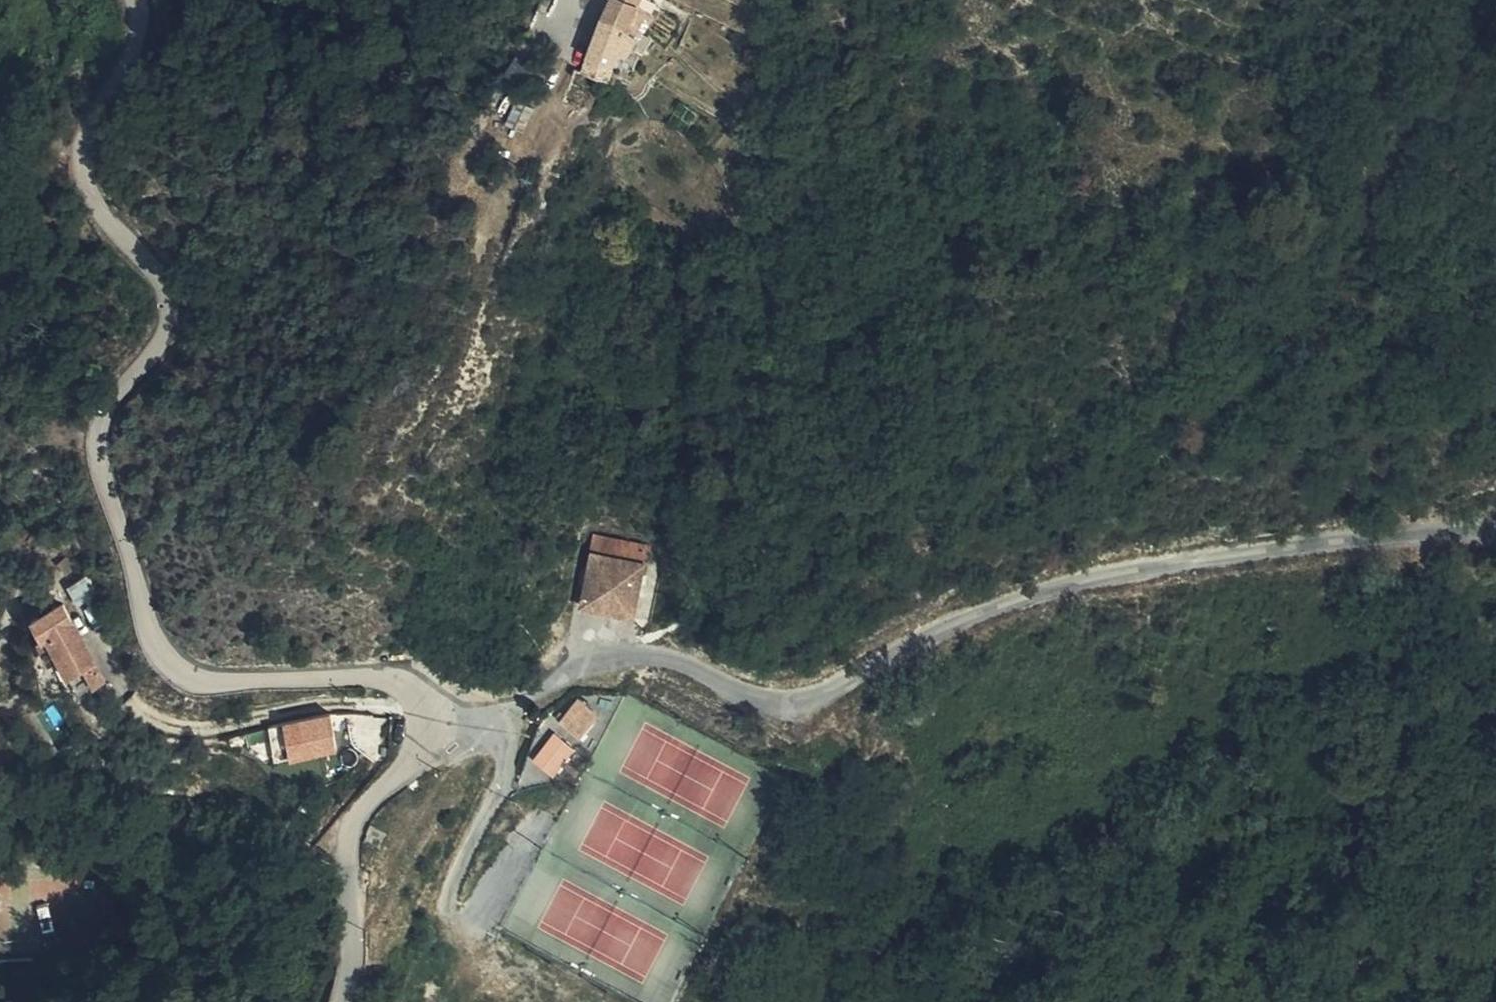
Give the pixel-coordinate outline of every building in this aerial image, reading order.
[(629,11),(634,0),(607,0),(606,2),(629,11)] [(620,33),(629,11),(606,2),(596,26),(585,53),(607,63),(620,33)] [(611,87),(622,56),(622,50),(628,36),(620,33),(607,63),(599,82),(611,87)] [(564,81),(594,95),(599,82),(607,63),(585,53),(578,50),(564,81)] [(592,552),(582,622),(633,629),(636,629),(645,560),(592,552)] [(54,674),(82,662),(55,600),(21,615),(30,634),(35,631),(54,674)] [(580,739),(599,716),(575,701),(557,724),(580,739)] [(285,757),(333,749),(329,717),(280,724),(285,757)] [(555,728),(535,758),(557,774),(578,744),(555,728)]
